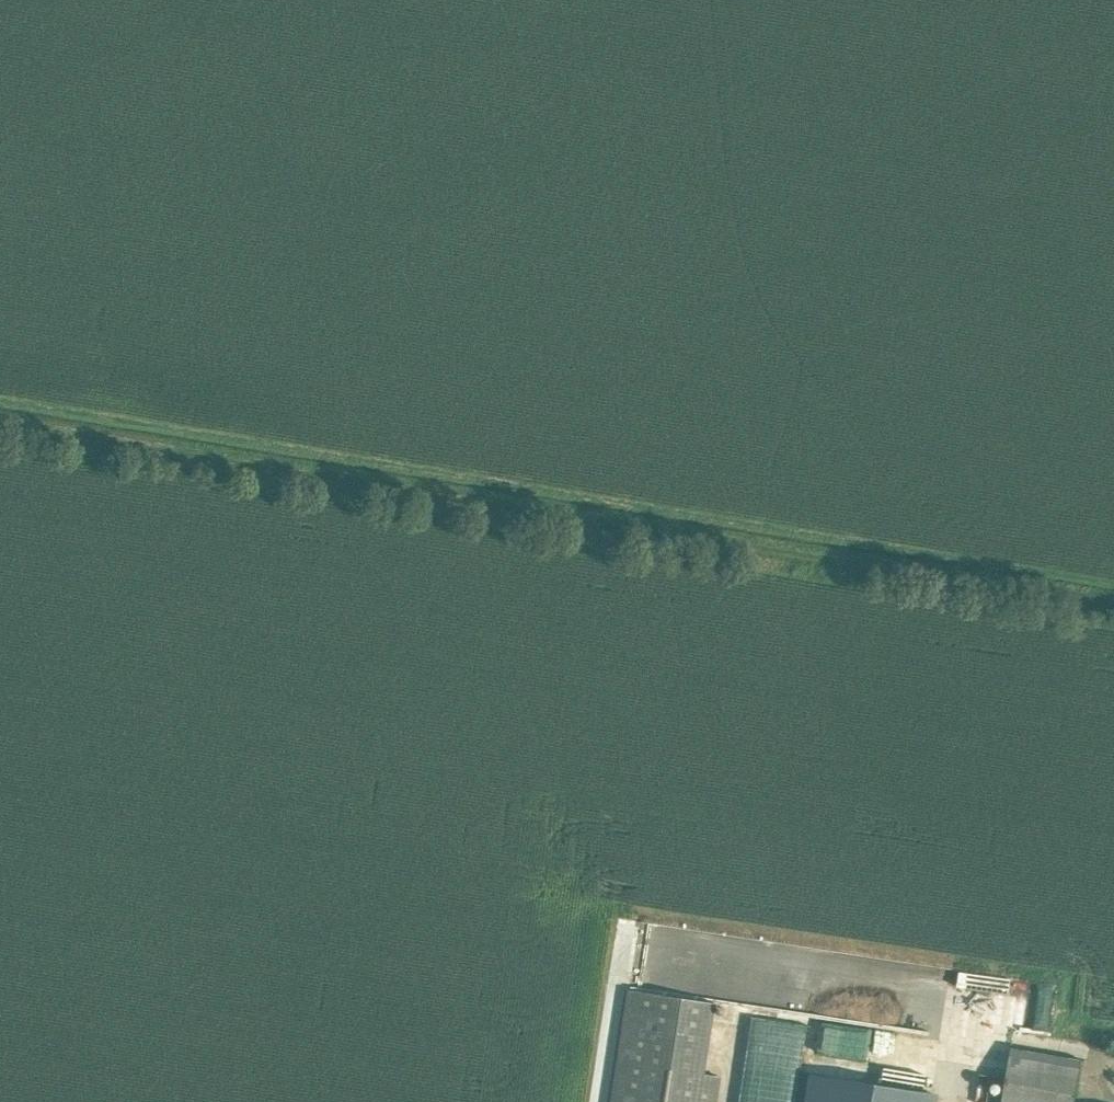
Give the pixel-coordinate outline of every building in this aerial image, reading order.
[(703,1073),(714,1002),(629,990),(611,1101),(715,1101),(719,1075),(703,1073)] [(1010,1059),(1002,1101),(1075,1101),(1083,1059),(1012,1046),(1010,1059)] [(932,1092),(812,1073),(808,1101),(930,1101),(932,1092)]
